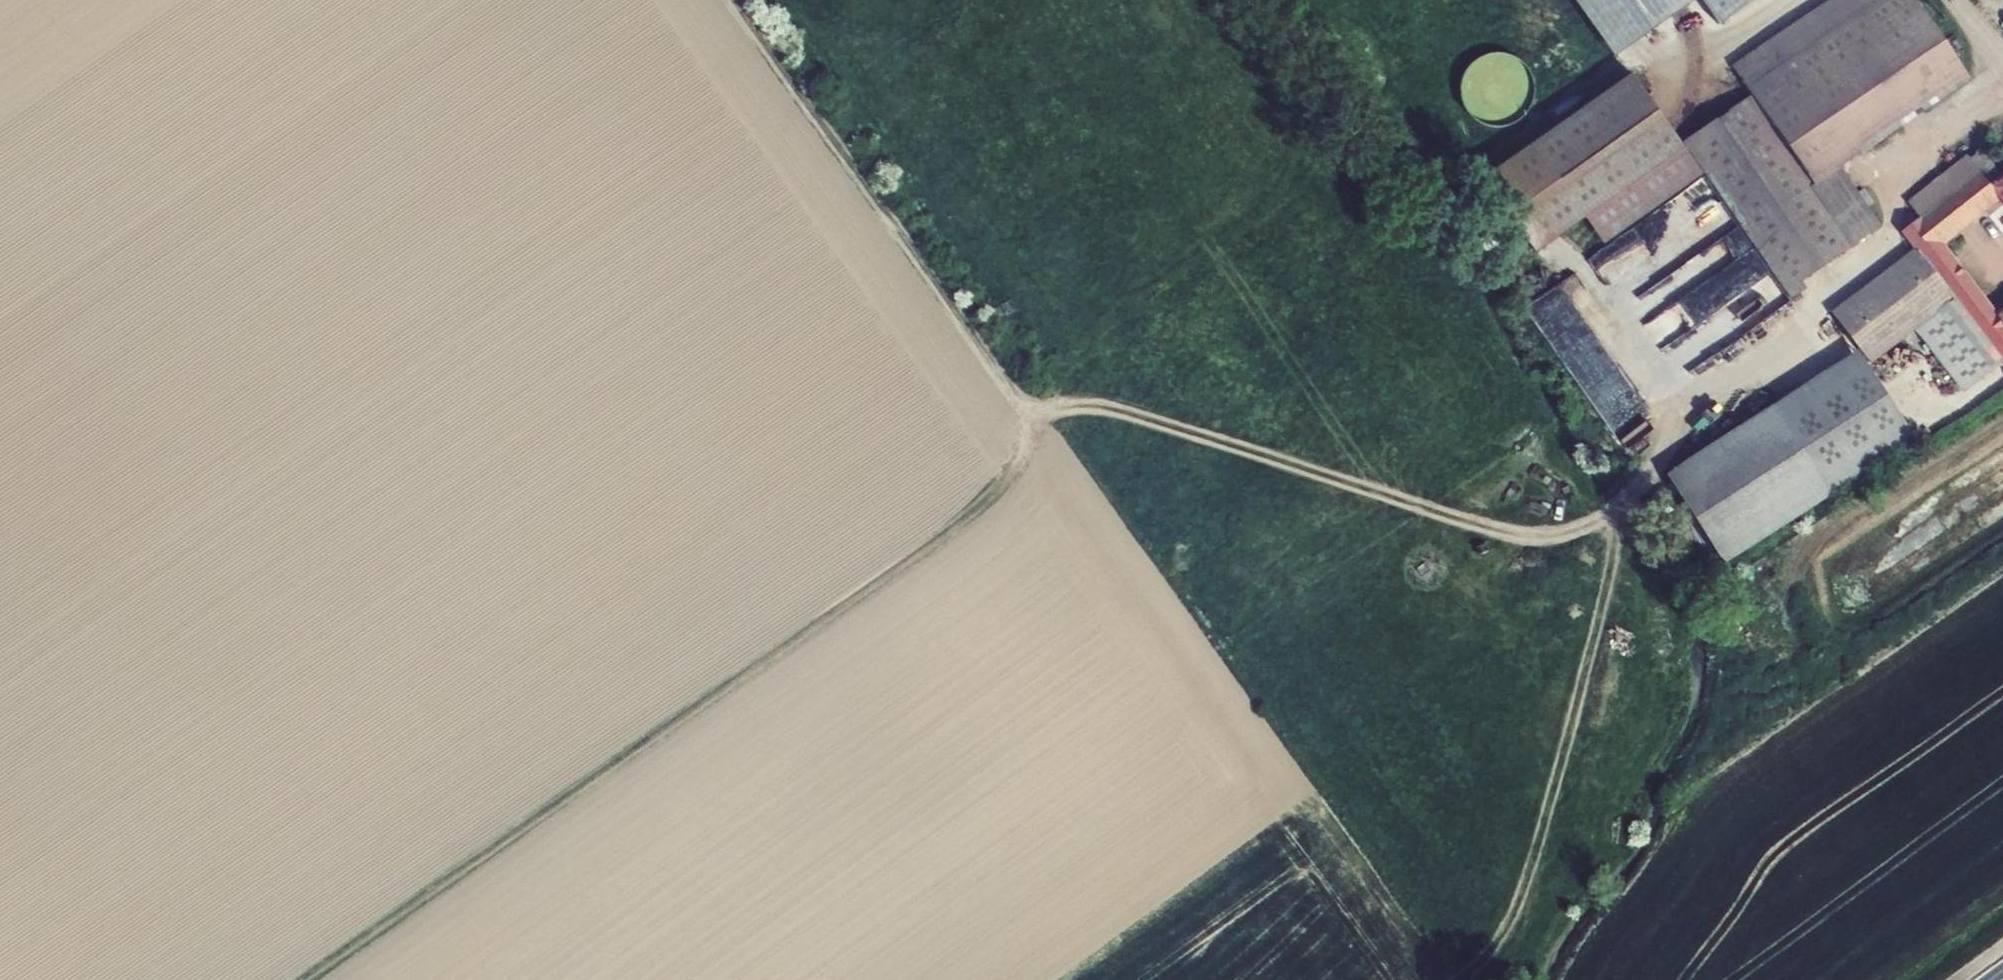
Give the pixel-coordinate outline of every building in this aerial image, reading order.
[(1615,57),(1694,0),(1574,0),(1615,57)] [(1719,25),(1755,0),(1701,0),(1719,25)] [(1753,96),(1882,0),(1829,0),(1731,66),(1753,96)] [(1915,0),(1882,0),(1753,96),(1812,188),(1842,169),(1972,80),(1915,0)] [(1472,63),(1464,74),(1460,86),(1461,99),(1466,111),(1475,120),(1487,126),(1500,128),(1511,125),(1521,120),(1529,111),(1534,100),(1535,88),(1533,77),(1527,67),(1518,59),(1507,54),(1495,53),(1483,56),(1472,63)] [(1488,176),(1535,256),(1586,219),(1604,245),(1704,176),(1633,74),(1488,176)] [(1812,188),(1753,96),(1685,142),(1791,300),(1807,289),(1803,282),(1853,247),(1812,188)] [(1914,248),(2002,359),(2002,311),(1999,315),(1946,245),(2000,202),(2002,206),(2002,175),(2001,176),(1981,150),(1970,159),(1967,155),(1906,201),(1919,217),(1900,231),(1914,248)] [(1842,169),(1812,188),(1853,247),(1882,227),(1842,169)] [(1914,248),(1832,312),(1871,364),(1917,331),(1964,394),(2002,365),(2002,359),(1914,248)] [(1918,442),(1859,351),(1667,475),(1726,567),(1918,442)]
